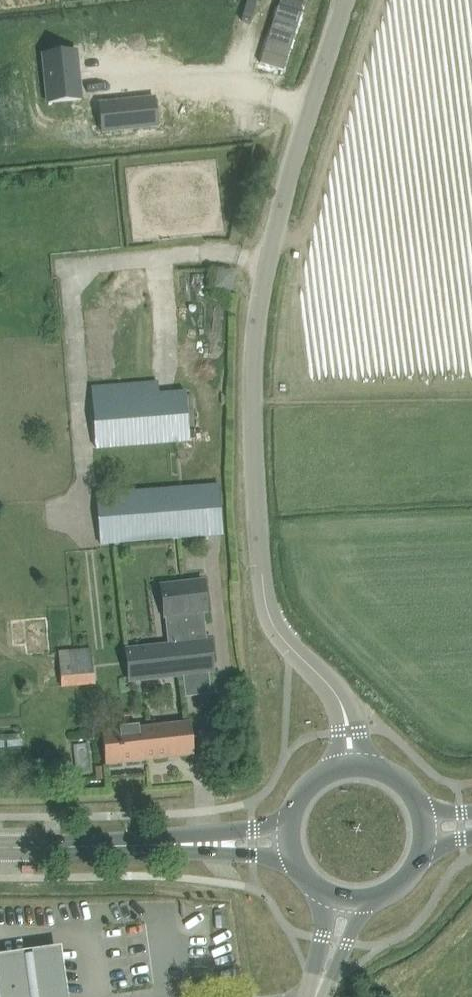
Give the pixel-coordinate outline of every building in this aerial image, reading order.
[(278,6),(260,64),(283,71),(301,14),(278,6)] [(76,50),(42,54),(47,103),(81,99),(76,50)] [(155,98),(99,104),(102,131),(158,126),(155,98)] [(216,287),(228,289),(232,274),(220,271),(216,287)] [(166,393),(91,400),(95,448),(170,442),(190,440),(186,392),(166,393)] [(96,496),(100,544),(223,533),(219,485),(96,496)] [(206,641),(203,613),(207,612),(203,581),(160,585),(164,617),(177,616),(180,644),(141,648),(145,680),(214,672),(210,640),(206,641)] [(57,651),(60,688),(93,685),(90,648),(57,651)] [(101,732),(105,765),(193,755),(189,723),(101,732)] [(56,778),(43,779),(44,790),(60,790),(60,785),(56,785),(56,778)] [(57,951),(0,959),(0,996),(63,996),(57,951)]
